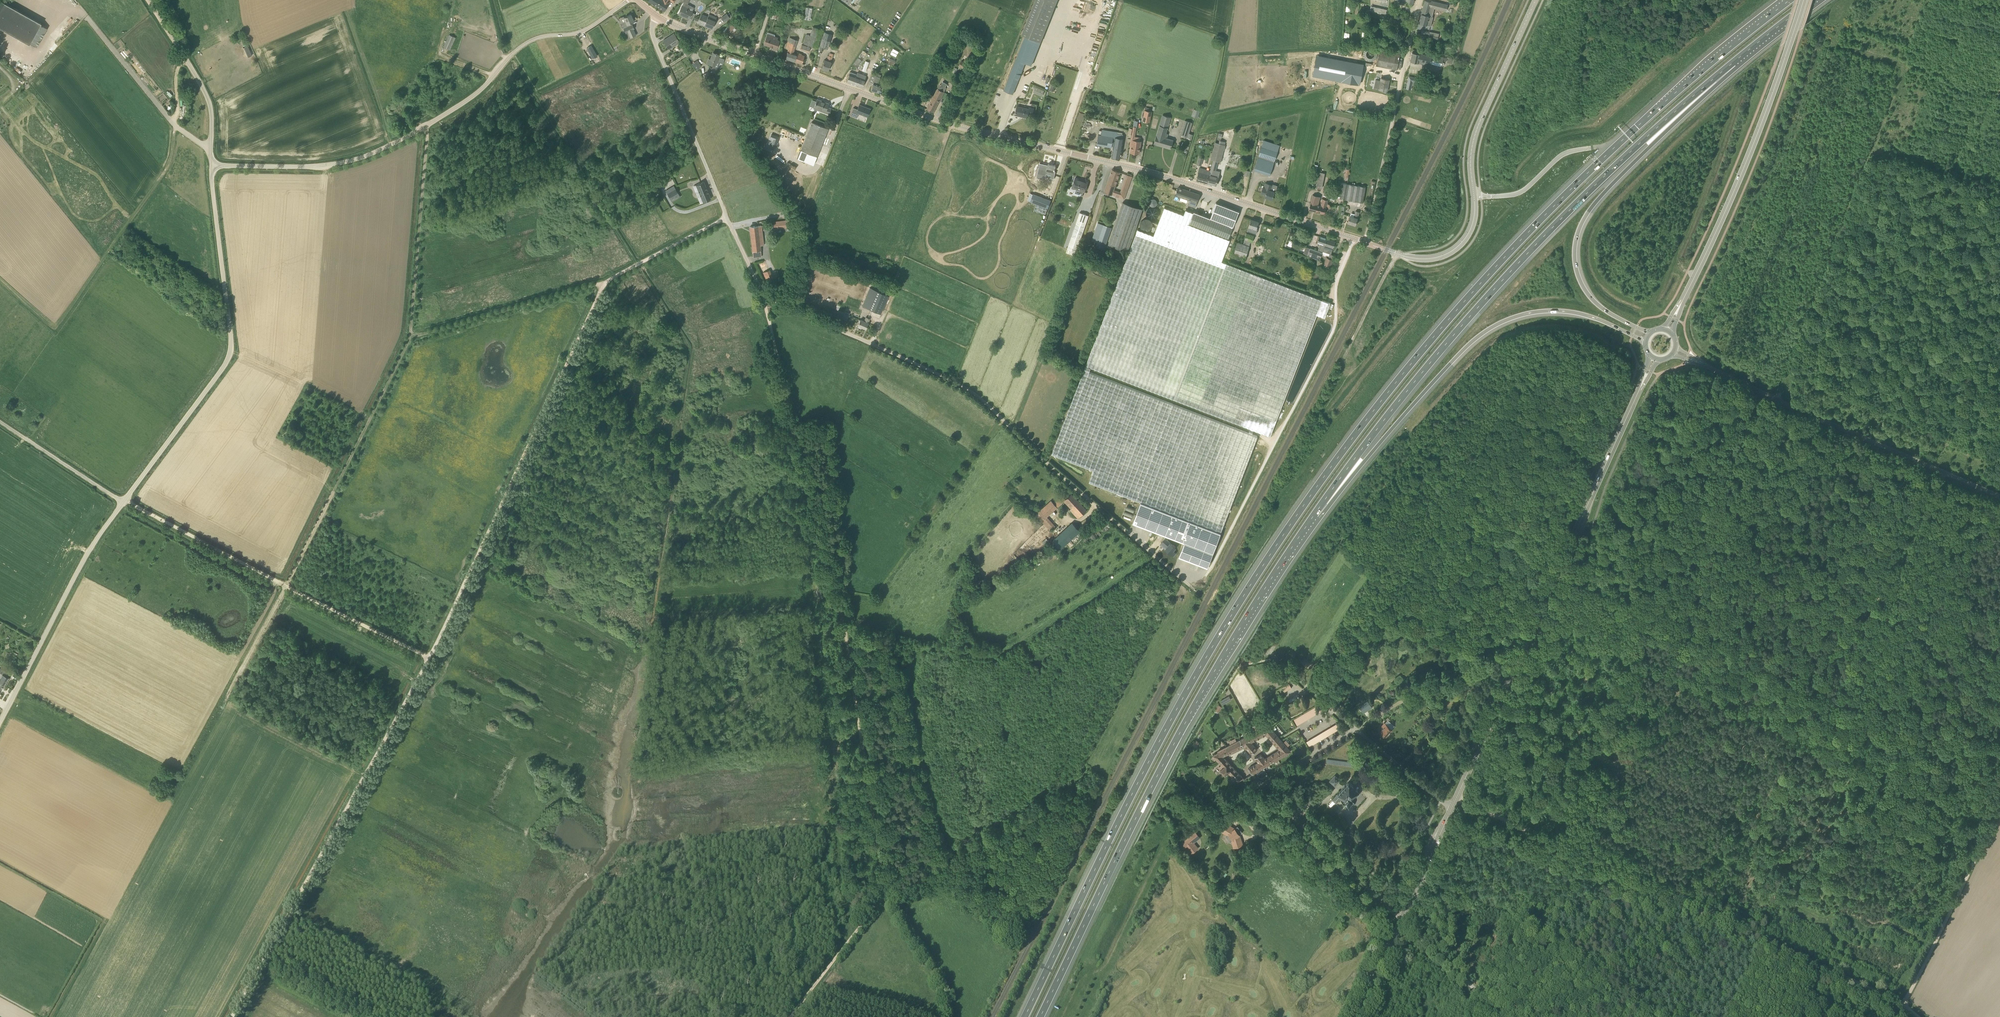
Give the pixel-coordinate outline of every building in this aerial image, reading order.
[(648,1),(664,11),(671,1),(674,3),(676,0),(648,0),(648,1)] [(692,11),(689,10),(691,6),(688,4),(690,0),(684,0),(682,2),(683,2),(678,14),(689,19),(692,11)] [(1024,35),(1027,36),(1018,60),(1025,63),(1032,65),(1058,0),(1038,0),(1024,35)] [(1432,16),(1435,8),(1430,7),(1432,2),(1425,0),(1419,23),(1431,26),(1433,16),(1432,16)] [(0,1),(0,28),(29,45),(30,43),(36,47),(47,29),(40,25),(41,24),(4,3),(0,1)] [(728,14),(727,13),(721,18),(724,21),(732,16),(729,13),(728,14)] [(626,22),(622,24),(628,38),(636,35),(633,29),(634,29),(632,24),(632,25),(631,23),(634,21),(633,21),(632,18),(633,18),(631,14),(627,16),(627,15),(626,16),(624,17),(626,22)] [(701,14),(699,19),(697,22),(704,26),(712,29),(717,17),(709,14),(708,16),(701,14)] [(727,27),(723,32),(730,38),(734,33),(733,32),(741,23),(736,18),(728,27),(727,27)] [(810,36),(807,34),(804,43),(815,47),(822,30),(813,27),(810,36)] [(776,50),(778,46),(780,40),(778,39),(778,37),(775,36),(775,35),(775,34),(768,32),(767,32),(766,36),(763,44),(772,47),(772,49),(776,50)] [(823,47),(828,49),(832,35),(824,32),(819,46),(823,47)] [(1437,41),(1439,34),(1429,32),(1428,39),(1437,41)] [(669,49),(680,42),(674,33),(663,40),(669,49)] [(451,50),(455,36),(448,34),(444,47),(451,50)] [(788,49),(785,58),(786,58),(794,61),(801,64),(803,58),(800,57),(801,54),(797,53),(797,54),(793,53),(797,40),(789,37),(786,48),(788,49)] [(810,47),(802,44),(800,49),(809,52),(810,47)] [(593,58),(597,56),(591,45),(587,48),(593,58)] [(248,46),(244,48),(248,57),(252,55),(248,46)] [(1316,76),(1343,81),(1340,102),(1358,105),(1367,58),(1321,49),(1316,76)] [(867,53),(863,50),(853,64),(857,67),(867,53)] [(1400,54),(1379,50),(1376,65),(1397,70),(1400,54)] [(708,58),(706,62),(712,64),(715,65),(715,66),(717,61),(719,55),(713,52),(710,59),(708,58)] [(1412,52),(1410,61),(1426,65),(1426,63),(1430,64),(1432,61),(1443,64),(1444,58),(1432,55),(1432,57),(1422,54),(1412,52)] [(822,67),(822,68),(824,69),(828,70),(831,62),(832,57),(828,56),(826,60),(824,60),(822,67)] [(963,62),(961,60),(959,66),(966,70),(970,62),(965,59),(963,62)] [(1013,94),(1025,63),(1018,60),(1016,59),(1004,90),(1013,94)] [(698,60),(692,64),(696,69),(701,66),(698,60)] [(846,81),(862,87),(865,79),(866,76),(857,72),(856,76),(853,75),(854,73),(850,72),(849,74),(846,81)] [(881,85),(877,84),(881,75),(877,73),(876,76),(871,74),(868,82),(873,83),(870,90),(878,93),(881,85)] [(1412,85),(1416,85),(1418,78),(1409,76),(1406,88),(1411,89),(1412,85)] [(1389,80),(1381,78),(1379,89),(1387,91),(1389,80)] [(944,92),(946,88),(945,87),(947,84),(943,82),(941,85),(940,84),(938,88),(934,96),(931,94),(929,98),(932,100),(927,109),(933,113),(944,92)] [(954,88),(950,95),(955,98),(960,88),(957,86),(955,89),(954,88)] [(817,99),(814,107),(822,109),(821,111),(829,114),(831,108),(827,107),(828,103),(817,99)] [(853,108),(850,115),(857,118),(859,113),(867,116),(870,109),(859,105),(857,109),(853,108)] [(1029,109),(1017,106),(1015,115),(1027,117),(1028,113),(1033,114),(1034,109),(1029,108),(1029,109)] [(1198,118),(1200,111),(1193,109),(1191,115),(1198,118)] [(1143,120),(1149,121),(1151,112),(1145,110),(1143,120)] [(1168,127),(1168,125),(1169,124),(1171,117),(1163,114),(1159,125),(1168,127)] [(1184,120),(1181,134),(1191,138),(1193,133),(1190,132),(1193,123),(1184,120)] [(814,163),(817,156),(828,128),(812,122),(798,157),(814,163)] [(1166,133),(1168,127),(1159,125),(1154,143),(1171,148),(1173,140),(1167,138),(1168,134),(1166,133)] [(1131,136),(1130,143),(1132,143),(1131,152),(1139,153),(1141,141),(1140,141),(1141,138),(1135,136),(1135,135),(1137,127),(1133,126),(1133,128),(1132,136),(1131,136)] [(1109,130),(1108,136),(1114,137),(1112,146),(1114,146),(1112,157),(1120,158),(1121,155),(1122,153),(1121,153),(1123,138),(1123,134),(1118,133),(1118,132),(1109,130)] [(772,134),(770,138),(773,139),(771,146),(775,147),(779,137),(775,135),(772,134)] [(1099,134),(1097,144),(1112,147),(1112,146),(1114,137),(1108,136),(1101,135),(1099,134)] [(1218,161),(1221,162),(1226,144),(1216,142),(1211,159),(1214,160),(1218,161)] [(1262,146),(1259,157),(1274,162),(1278,151),(1262,146)] [(1259,157),(1254,170),(1270,175),(1274,162),(1259,157)] [(1212,171),(1208,183),(1216,185),(1220,171),(1216,170),(1218,161),(1214,160),(1212,168),(1211,171),(1212,171)] [(1048,165),(1044,164),(1041,174),(1047,175),(1049,171),(1051,172),(1050,177),(1053,178),(1055,171),(1054,171),(1056,165),(1048,163),(1048,165)] [(1212,171),(1211,171),(1200,168),(1197,179),(1208,183),(1212,171)] [(1112,169),(1104,192),(1116,196),(1116,194),(1119,195),(1118,197),(1124,199),(1132,176),(1127,174),(1121,192),(1114,190),(1120,172),(1112,169)] [(1325,173),(1319,172),(1316,187),(1322,188),(1325,173)] [(659,180),(662,185),(672,179),(669,174),(659,180)] [(1075,193),(1077,189),(1084,192),(1088,182),(1075,178),(1072,188),(1071,192),(1071,193),(1074,194),(1075,193)] [(711,199),(704,182),(693,186),(700,203),(711,199)] [(1273,185),(1269,184),(1266,183),(1264,187),(1263,187),(1261,194),(1265,195),(1265,197),(1272,199),(1274,191),(1271,190),(1273,185)] [(1349,184),(1343,183),(1341,196),(1341,199),(1346,200),(1349,184)] [(1366,187),(1349,184),(1346,200),(1363,202),(1366,187)] [(665,190),(667,193),(669,197),(678,192),(674,185),(665,190)] [(1190,200),(1188,205),(1195,207),(1200,194),(1178,187),(1176,195),(1190,200)] [(1046,214),(1048,208),(1051,200),(1033,194),(1030,201),(1036,204),(1034,210),(1046,214)] [(1160,215),(1155,206),(1158,204),(1155,198),(1149,202),(1152,207),(1145,212),(1151,221),(1160,215)] [(1326,207),(1328,200),(1322,198),(1320,205),(1318,205),(1319,201),(1311,199),(1310,203),(1309,209),(1325,214),(1326,207)] [(1128,251),(1142,209),(1123,202),(1108,244),(1128,251)] [(1238,213),(1216,205),(1211,216),(1212,216),(1234,225),(1238,213)] [(1092,367),(1175,399),(1225,269),(1227,263),(1222,261),(1230,240),(1228,239),(1189,224),(1194,213),(1187,210),(1185,215),(1165,207),(1155,235),(1139,229),(1087,365),(1092,367)] [(1212,216),(1211,216),(1211,218),(1194,211),(1194,213),(1189,224),(1228,239),(1234,225),(1212,216)] [(1350,215),(1348,222),(1355,225),(1357,218),(1359,212),(1356,211),(1354,217),(1350,215)] [(1075,256),(1089,215),(1080,212),(1066,252),(1075,256)] [(1249,226),(1247,231),(1251,232),(1252,227),(1256,229),(1258,221),(1251,219),(1249,226)] [(790,227),(789,220),(773,222),(774,229),(790,227)] [(1104,249),(1112,227),(1098,222),(1092,240),(1097,242),(1096,246),(1104,249)] [(808,223),(804,236),(810,237),(814,224),(808,223)] [(764,244),(762,233),(761,225),(750,226),(753,257),(761,256),(761,253),(760,245),(764,244)] [(1251,241),(1252,241),(1254,236),(1247,233),(1243,244),(1238,243),(1234,255),(1246,258),(1251,241)] [(1327,238),(1319,236),(1317,243),(1321,244),(1319,251),(1310,248),(1307,255),(1319,260),(1321,254),(1322,254),(1323,251),(1325,245),(1327,238)] [(1323,251),(1329,253),(1331,254),(1332,251),(1333,248),(1335,241),(1327,238),(1325,245),(1323,251)] [(1332,259),(1331,259),(1327,257),(1324,264),(1330,266),(1332,259)] [(1310,278),(1315,265),(1310,262),(1304,276),(1310,278)] [(1270,436),(1317,314),(1325,317),(1330,303),(1227,263),(1175,399),(1270,436)] [(770,269),(763,272),(766,279),(773,277),(770,269)] [(870,287),(862,306),(881,314),(888,295),(870,287)] [(835,309),(839,310),(836,316),(846,321),(849,315),(840,311),(843,306),(837,304),(835,309)] [(864,321),(860,319),(857,326),(861,328),(861,327),(866,329),(868,323),(870,319),(866,317),(864,321)] [(1207,567),(1258,436),(1089,371),(1085,369),(1052,453),(1094,469),(1090,481),(1141,501),(1133,521),(1184,541),(1179,555),(1207,567)] [(1078,518),(1087,510),(1071,493),(1065,499),(1064,500),(1064,501),(1071,508),(1070,510),(1078,518)] [(1062,496),(1054,503),(1051,500),(1035,514),(1050,530),(1055,526),(1047,516),(1057,507),(1064,501),(1064,500),(1065,499),(1062,496)] [(1072,522),(1053,541),(1061,549),(1080,530),(1072,522)] [(1165,538),(1161,543),(1166,547),(1165,549),(1173,556),(1176,553),(1173,550),(1176,547),(1165,538)] [(4,686),(9,677),(6,676),(8,673),(0,669),(0,683),(4,686)] [(1229,695),(1220,700),(1223,704),(1231,700),(1229,695)] [(1368,700),(1359,706),(1363,713),(1372,707),(1368,700)] [(1385,723),(1384,722),(1381,726),(1383,727),(1380,731),(1386,736),(1392,729),(1394,726),(1388,720),(1385,723)] [(1266,731),(1271,727),(1269,724),(1254,732),(1257,738),(1267,733),(1266,731)] [(1266,731),(1267,733),(1274,741),(1279,737),(1280,737),(1271,727),(1266,731)] [(1243,745),(1245,744),(1251,741),(1257,738),(1254,732),(1244,737),(1240,739),(1243,745)] [(1227,746),(1232,751),(1243,745),(1240,739),(1227,746)] [(1275,743),(1281,749),(1281,748),(1283,751),(1288,747),(1281,739),(1276,743),(1276,742),(1275,743)] [(1258,749),(1251,741),(1245,744),(1252,752),(1258,749)] [(1214,754),(1220,761),(1224,756),(1223,755),(1232,751),(1227,746),(1218,750),(1219,752),(1214,754)] [(1283,751),(1281,749),(1275,752),(1278,758),(1291,750),(1288,747),(1283,751)] [(1275,752),(1265,758),(1269,763),(1270,763),(1278,758),(1275,752)] [(1255,757),(1259,761),(1260,761),(1264,766),(1264,767),(1270,763),(1269,763),(1265,758),(1261,753),(1255,757)] [(1224,756),(1220,761),(1222,764),(1219,766),(1221,768),(1226,773),(1229,770),(1234,766),(1224,756)] [(1259,761),(1249,768),(1254,773),(1264,767),(1264,766),(1260,761),(1259,761)] [(1239,772),(1234,766),(1229,770),(1238,780),(1244,777),(1239,772)] [(1335,786),(1340,780),(1335,775),(1330,781),(1335,786)] [(1349,781),(1338,793),(1332,799),(1336,803),(1341,798),(1345,801),(1345,800),(1349,804),(1352,800),(1352,801),(1357,796),(1356,795),(1359,791),(1349,781)] [(1232,840),(1234,847),(1242,844),(1239,834),(1235,829),(1226,823),(1221,831),(1228,835),(1229,833),(1233,839),(1232,840)] [(1194,831),(1188,836),(1193,842),(1199,837),(1194,831)] [(1198,848),(1193,842),(1188,836),(1182,842),(1191,854),(1198,848)]
